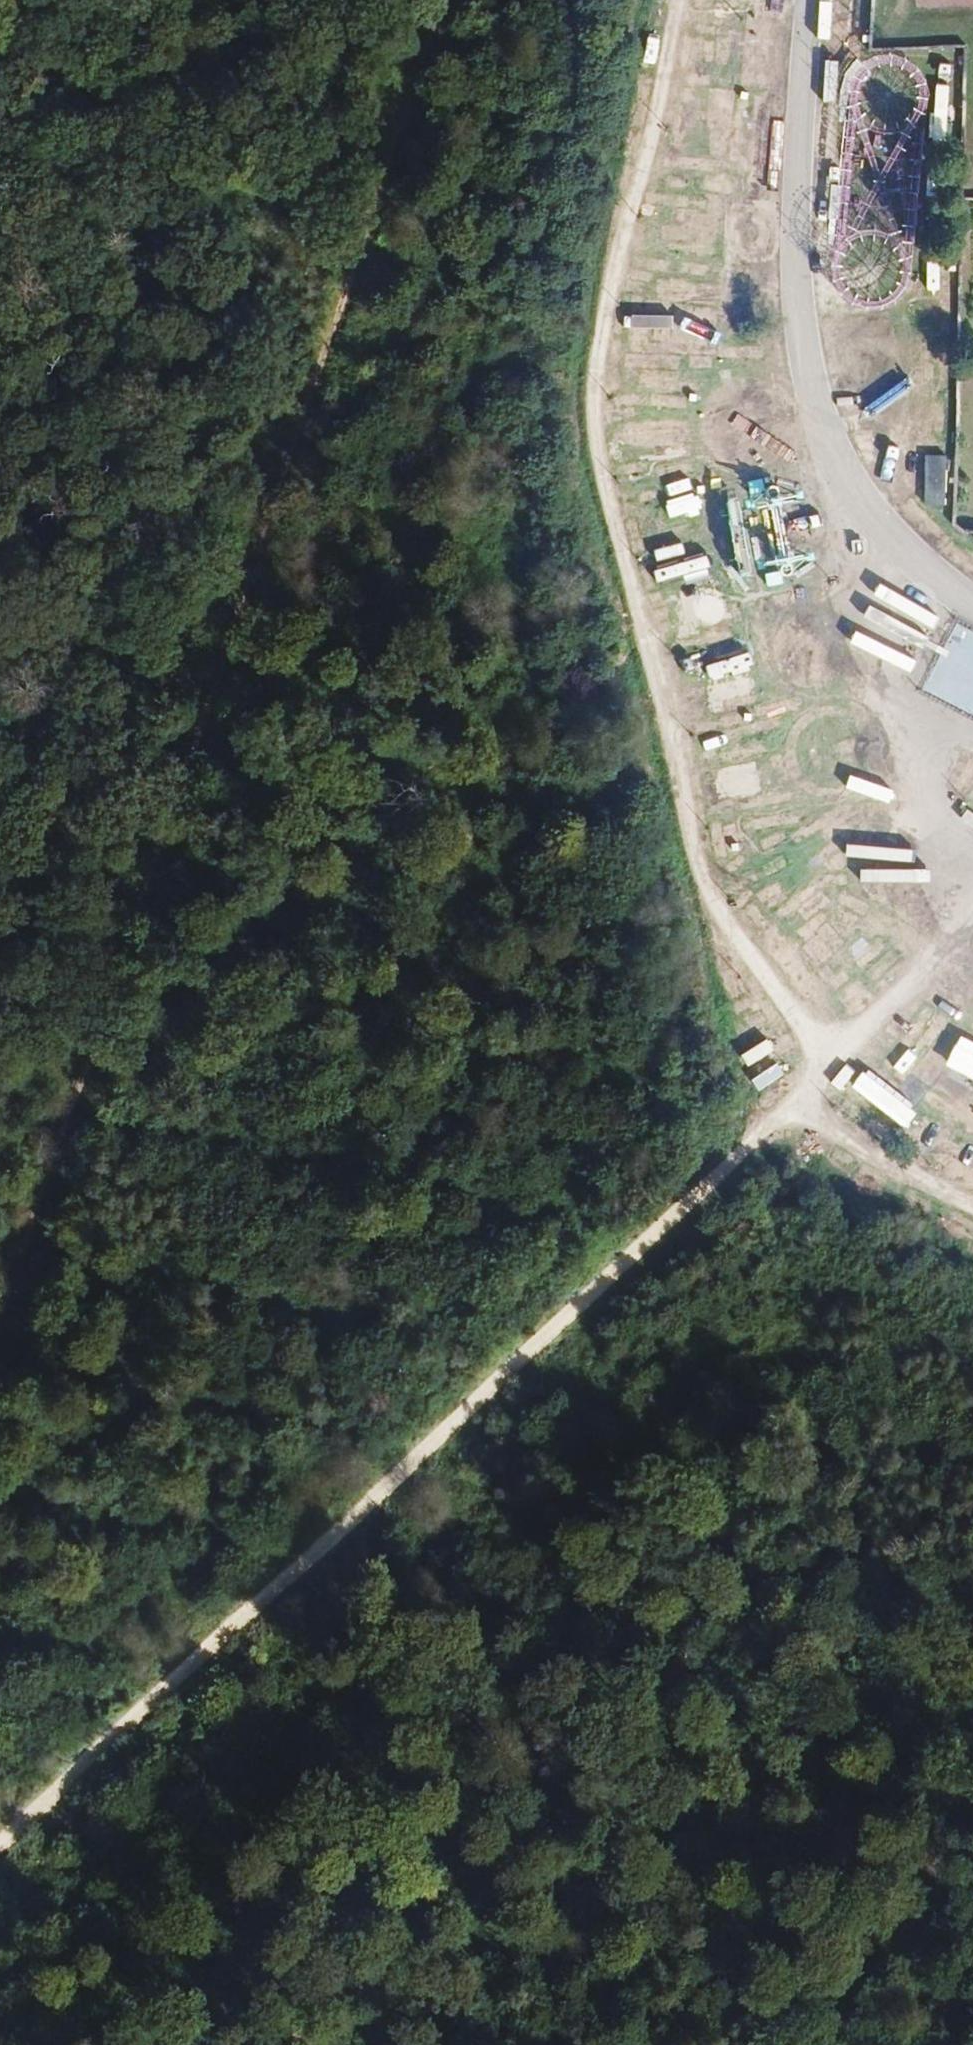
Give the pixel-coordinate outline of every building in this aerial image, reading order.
[(948,504),(949,456),(928,456),(928,504),(948,504)]
